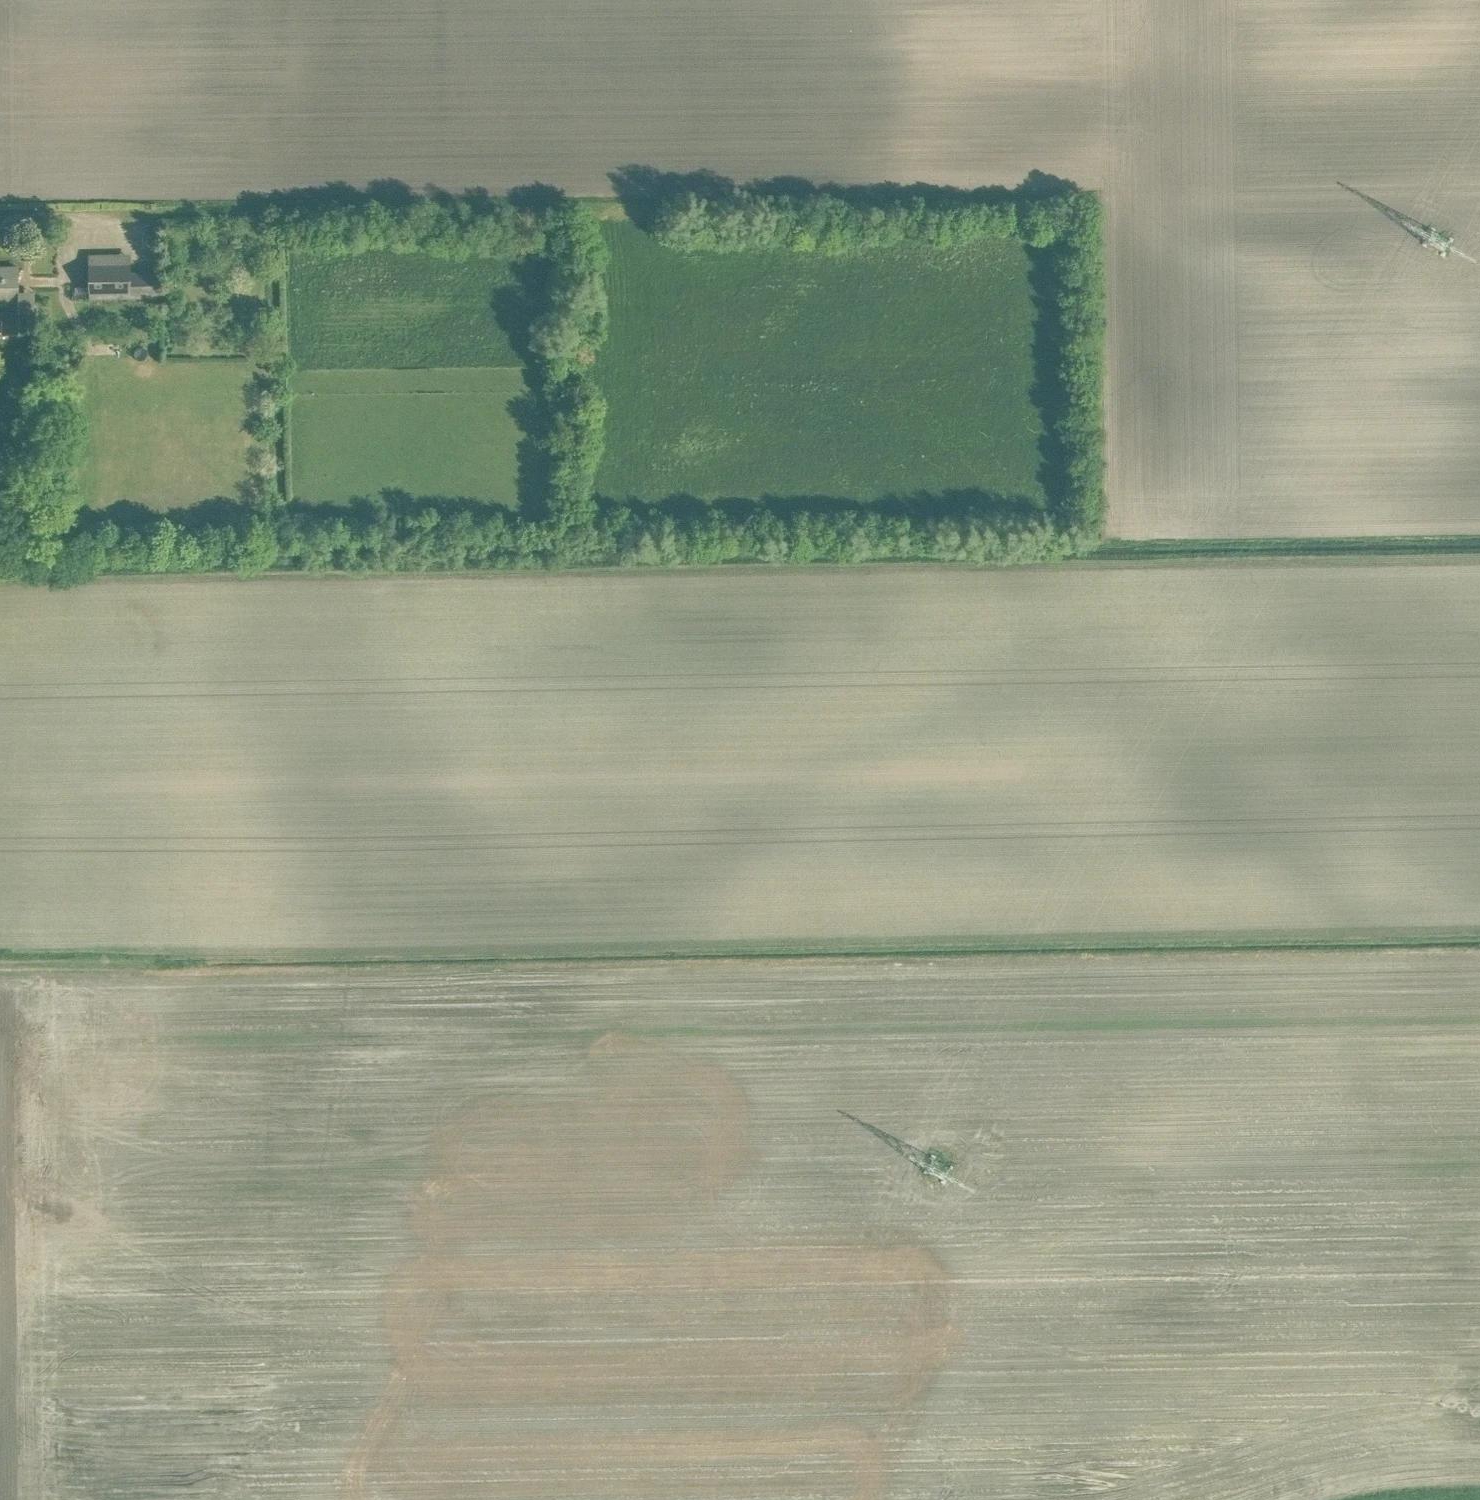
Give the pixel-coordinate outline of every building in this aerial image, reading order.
[(89,256),(90,300),(159,299),(158,273),(131,273),(130,255),(89,256)] [(7,303),(8,337),(40,336),(39,304),(24,304),(23,270),(0,271),(0,303),(7,303)]
